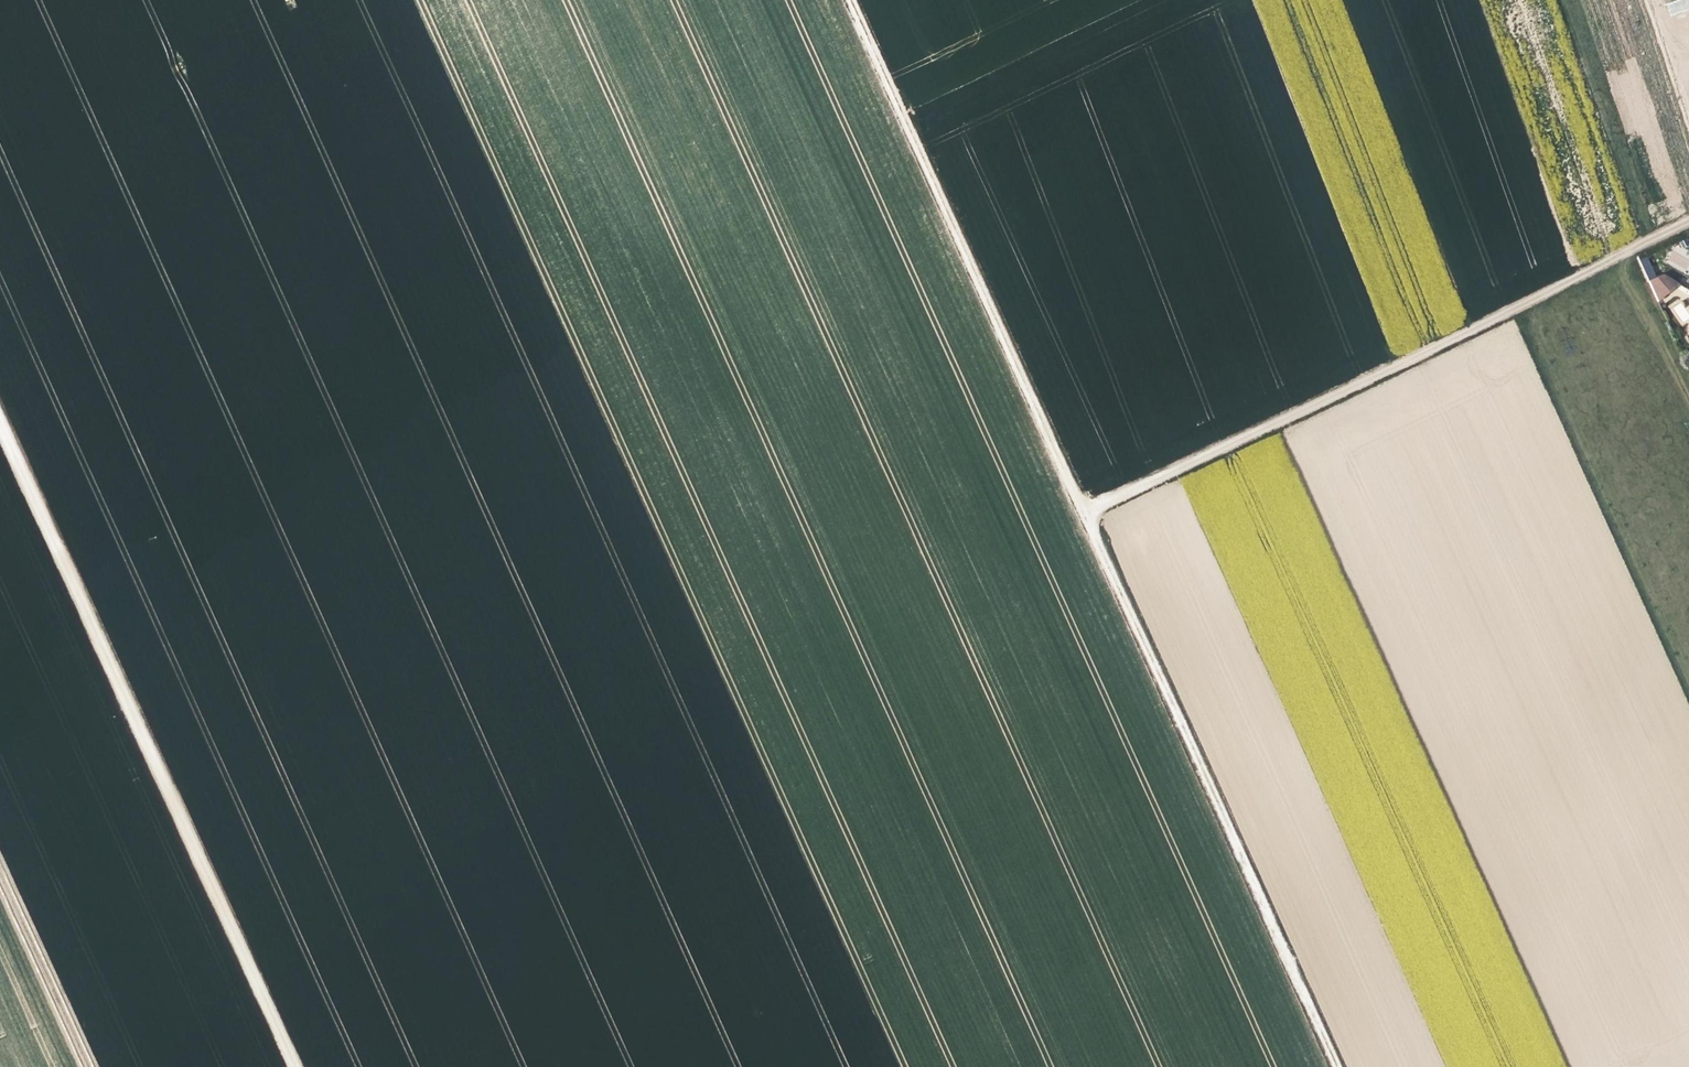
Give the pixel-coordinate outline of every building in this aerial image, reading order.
[(1688,274),(1688,251),(1674,244),(1666,263),(1688,274)] [(1647,255),(1638,259),(1647,279),(1656,275),(1647,255)] [(1657,299),(1672,282),(1661,276),(1649,282),(1657,299)] [(1685,307),(1679,298),(1668,306),(1681,326),(1688,321),(1688,305),(1685,307)]
